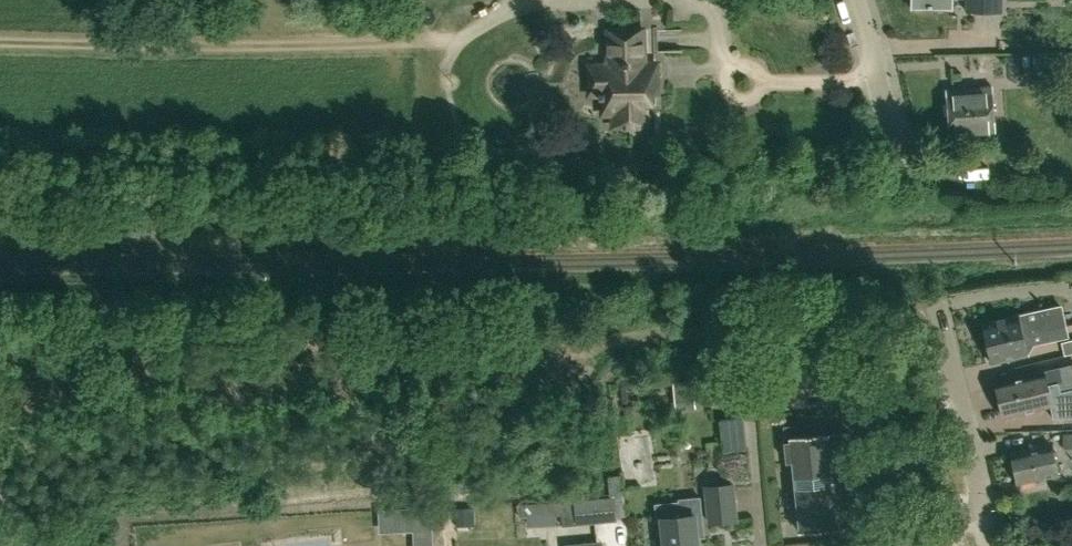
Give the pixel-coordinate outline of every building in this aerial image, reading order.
[(911,8),(951,9),(952,0),(911,0),(911,8)] [(1002,0),(966,0),(966,10),(1002,11),(1002,0)] [(644,75),(643,30),(608,31),(609,76),(599,76),(595,77),(591,80),(590,85),(592,89),(595,93),(599,93),(600,97),(603,97),(604,113),(624,112),(624,124),(648,124),(648,107),(657,106),(656,74),(644,75)] [(948,111),(992,108),(990,85),(947,89),(948,111)] [(950,134),(994,131),(992,108),(948,111),(950,134)] [(1043,332),(1068,326),(1063,306),(984,325),(988,343),(1043,330),(1043,332)] [(993,364),(1031,355),(1029,347),(1046,343),(1043,332),(1043,330),(988,343),(993,364)] [(996,383),(1000,399),(1019,394),(1020,396),(1036,392),(1035,387),(1048,384),(1049,388),(1060,385),(1062,391),(1071,389),(1071,365),(996,383)] [(693,380),(675,381),(677,408),(696,406),(693,380)] [(1048,384),(1035,387),(1036,392),(1020,396),(1019,394),(1000,399),(1005,418),(1065,403),(1064,400),(1071,398),(1071,389),(1062,391),(1060,385),(1049,388),(1048,384)] [(725,450),(728,450),(749,447),(744,416),(725,418),(720,418),(725,450)] [(859,522),(850,429),(798,435),(797,425),(783,426),(785,440),(784,440),(786,461),(787,460),(793,460),(800,531),(838,527),(837,525),(859,522)] [(1071,448),(1071,433),(1063,433),(1064,448),(1071,448)] [(1018,483),(1057,475),(1050,444),(1011,453),(1018,483)] [(517,503),(474,504),(475,526),(519,524),(518,516),(575,513),(576,524),(616,520),(616,517),(627,516),(625,496),(623,475),(608,476),(610,496),(574,500),(518,503),(517,503)] [(709,520),(735,518),(732,482),(705,485),(709,520)] [(662,519),(665,545),(698,545),(695,522),(702,522),(699,497),(687,498),(678,499),(679,501),(656,504),(657,519),(662,519)] [(431,506),(401,508),(380,509),(380,510),(381,526),(431,523),(431,506)] [(365,531),(365,512),(349,512),(349,531),(365,531)]
